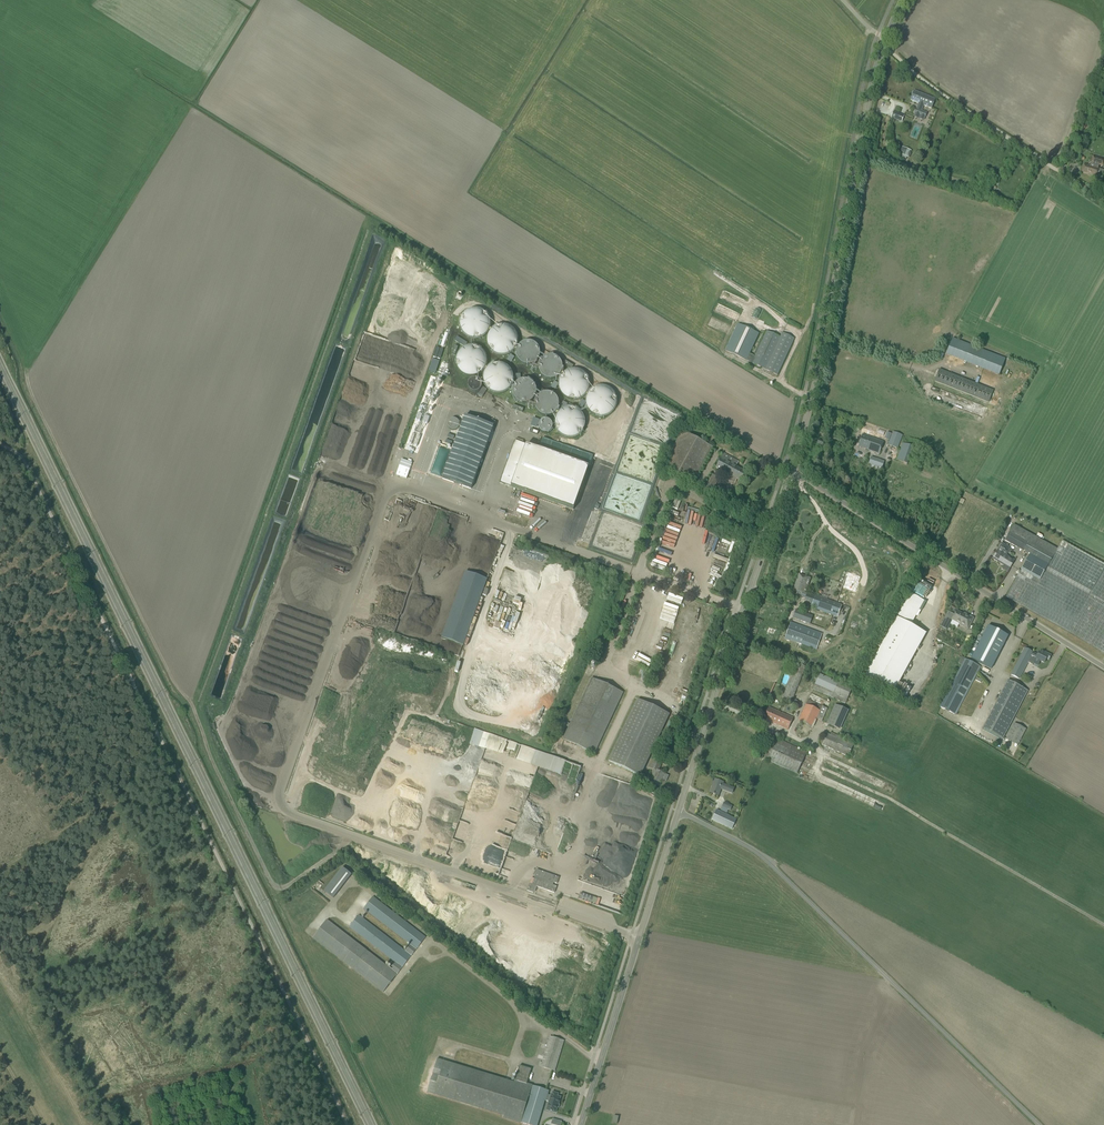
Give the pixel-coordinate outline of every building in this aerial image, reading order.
[(931,108),(935,99),(914,91),(913,91),(911,95),(912,95),(910,100),(919,103),(915,113),(925,117),(927,113),(921,111),(923,105),(931,108)] [(1097,129),(1084,123),(1081,130),(1088,133),(1089,130),(1091,131),(1091,132),(1095,134),(1097,129)] [(902,146),(900,153),(910,157),(912,150),(902,146)] [(1096,176),(1098,169),(1097,169),(1098,165),(1103,166),(1103,161),(1103,160),(1093,156),(1090,166),(1084,165),(1082,172),(1096,176)] [(485,308),(463,311),(464,320),(462,320),(465,339),(488,336),(485,308)] [(746,360),(752,363),(777,375),(794,338),(789,336),(782,332),(780,337),(767,331),(755,356),(749,354),(759,333),(738,324),(725,351),(746,360)] [(515,355),(516,327),(490,326),(490,346),(495,346),(495,354),(515,355)] [(947,356),(1001,373),(1007,356),(952,338),(947,356)] [(550,379),(560,378),(562,393),(573,399),(583,398),(589,388),(588,384),(585,375),(584,374),(576,369),(573,369),(565,372),(563,375),(562,364),(560,359),(553,355),(542,356),(540,351),(540,352),(537,344),(531,341),(526,341),(521,343),(517,351),(523,365),(538,363),(542,374),(550,379)] [(463,375),(475,376),(485,371),(486,359),(480,347),(469,346),(459,351),(458,358),(460,362),(459,366),(463,375)] [(433,359),(428,371),(435,373),(439,361),(433,359)] [(565,360),(563,364),(572,369),(574,366),(565,360)] [(532,381),(515,381),(508,365),(503,364),(491,364),(486,371),(484,375),(484,378),(486,382),(489,384),(489,389),(494,392),(508,392),(509,392),(519,400),(533,404),(537,407),(542,417),(541,420),(545,418),(548,418),(552,421),(552,418),(556,413),(557,408),(557,398),(550,393),(539,393),(538,393),(533,381),(532,381)] [(989,403),(993,391),(939,369),(935,381),(989,403)] [(480,391),(479,378),(470,379),(471,391),(480,391)] [(617,412),(611,385),(586,390),(592,417),(617,412)] [(587,415),(562,406),(556,424),(561,425),(558,432),(579,439),(587,415)] [(465,416),(442,479),(471,489),(494,426),(465,416)] [(447,422),(453,430),(461,424),(455,416),(447,422)] [(552,431),(552,420),(540,420),(540,431),(552,431)] [(693,483),(713,447),(682,431),(663,466),(693,483)] [(898,448),(903,435),(893,431),(888,445),(898,448)] [(862,434),(858,446),(879,454),(883,442),(862,434)] [(515,440),(499,483),(574,509),(589,467),(593,456),(543,438),(539,449),(515,440)] [(908,463),(913,447),(902,443),(896,459),(908,463)] [(724,453),(716,467),(726,473),(737,479),(741,481),(746,472),(741,469),(736,466),(739,461),(724,453)] [(871,457),(868,464),(881,468),(884,461),(871,457)] [(401,459),(397,472),(408,475),(412,463),(401,459)] [(895,461),(893,467),(909,473),(911,467),(895,461)] [(1029,554),(1021,569),(1006,597),(1103,653),(1103,564),(1062,541),(1057,549),(1038,538),(1013,524),(1004,540),(1029,554)] [(1009,569),(1014,561),(1005,555),(1009,548),(1002,544),(998,550),(997,550),(992,558),(1009,569)] [(722,579),(728,558),(713,553),(708,570),(711,571),(710,575),(722,579)] [(464,645),(488,580),(465,571),(441,637),(464,645)] [(847,573),(842,587),(855,592),(860,577),(847,573)] [(838,617),(842,605),(803,591),(808,577),(799,574),(792,593),(806,598),(803,604),(838,617)] [(922,600),(910,593),(864,676),(894,692),(926,633),(909,624),(922,600)] [(665,606),(679,609),(679,607),(673,605),(673,602),(680,604),(681,600),(667,597),(665,606)] [(796,609),(793,618),(810,624),(813,616),(796,609)] [(957,611),(955,615),(948,611),(940,626),(947,630),(950,624),(957,628),(959,623),(960,624),(961,623),(965,625),(964,627),(968,629),(973,618),(965,614),(964,615),(957,611)] [(791,622),(785,638),(816,649),(822,634),(796,624),(791,622)] [(988,625),(971,659),(991,669),(1008,636),(988,625)] [(1041,661),(1044,663),(1046,659),(1049,660),(1051,656),(1045,652),(1044,654),(1039,652),(1037,655),(1033,652),(1025,648),(1011,675),(1019,679),(1028,662),(1032,665),(1033,664),(1038,666),(1041,661)] [(965,659),(940,707),(954,714),(979,666),(965,659)] [(792,701),(806,667),(796,663),(782,697),(785,697),(783,701),(789,703),(790,700),(792,701)] [(933,664),(927,675),(934,679),(940,668),(933,664)] [(852,688),(820,674),(813,689),(845,704),(852,688)] [(623,693),(592,678),(563,739),(594,754),(623,693)] [(1002,740),(1028,691),(1008,680),(982,730),(1002,740)] [(669,714),(637,699),(608,761),(640,776),(669,714)] [(808,699),(798,720),(813,727),(817,719),(822,721),(827,708),(808,699)] [(840,730),(848,710),(835,704),(826,724),(840,730)] [(769,707),(763,719),(788,730),(793,718),(769,707)] [(1025,730),(1014,725),(1015,723),(1014,723),(1006,740),(1017,745),(1018,745),(1016,744),(1023,730),(1025,731),(1026,729),(1025,729),(1025,730)] [(561,774),(566,759),(482,732),(477,746),(561,774)] [(848,757),(854,743),(832,732),(830,735),(827,733),(822,744),(848,757)] [(764,759),(797,774),(807,752),(800,749),(799,751),(797,750),(798,748),(774,737),(764,759)] [(658,771),(661,763),(655,761),(651,768),(655,770),(650,782),(659,786),(664,774),(658,771)] [(533,776),(536,769),(529,767),(527,773),(533,776)] [(600,804),(613,809),(622,781),(603,775),(596,796),(602,798),(600,804)] [(718,796),(721,789),(732,794),(734,788),(723,784),(723,783),(715,779),(710,793),(718,796)] [(720,810),(727,813),(728,810),(730,810),(732,806),(724,803),(720,810)] [(712,820),(732,829),(736,819),(716,810),(712,820)] [(333,898),(351,874),(343,867),(324,891),(333,898)] [(557,884),(559,877),(538,870),(532,885),(529,884),(527,890),(533,893),(535,886),(554,893),(557,886),(552,885),(553,882),(557,884)] [(594,897),(591,896),(591,899),(576,895),(575,898),(592,903),(594,897)] [(392,969),(327,920),(313,938),(383,992),(425,937),(373,897),(363,910),(366,912),(367,910),(413,946),(407,953),(358,915),(349,927),(395,962),(392,967),(393,968),(392,969)] [(555,1071),(564,1041),(550,1036),(541,1067),(555,1071)] [(515,1081),(514,1082),(437,1059),(427,1092),(504,1116),(504,1117),(529,1124),(537,1124),(545,1101),(546,1101),(546,1100),(549,1101),(547,1110),(556,1113),(560,1097),(557,1096),(558,1094),(553,1092),(552,1095),(551,1094),(551,1097),(547,1096),(549,1091),(527,1084),(531,1069),(526,1067),(520,1065),(515,1081)]
